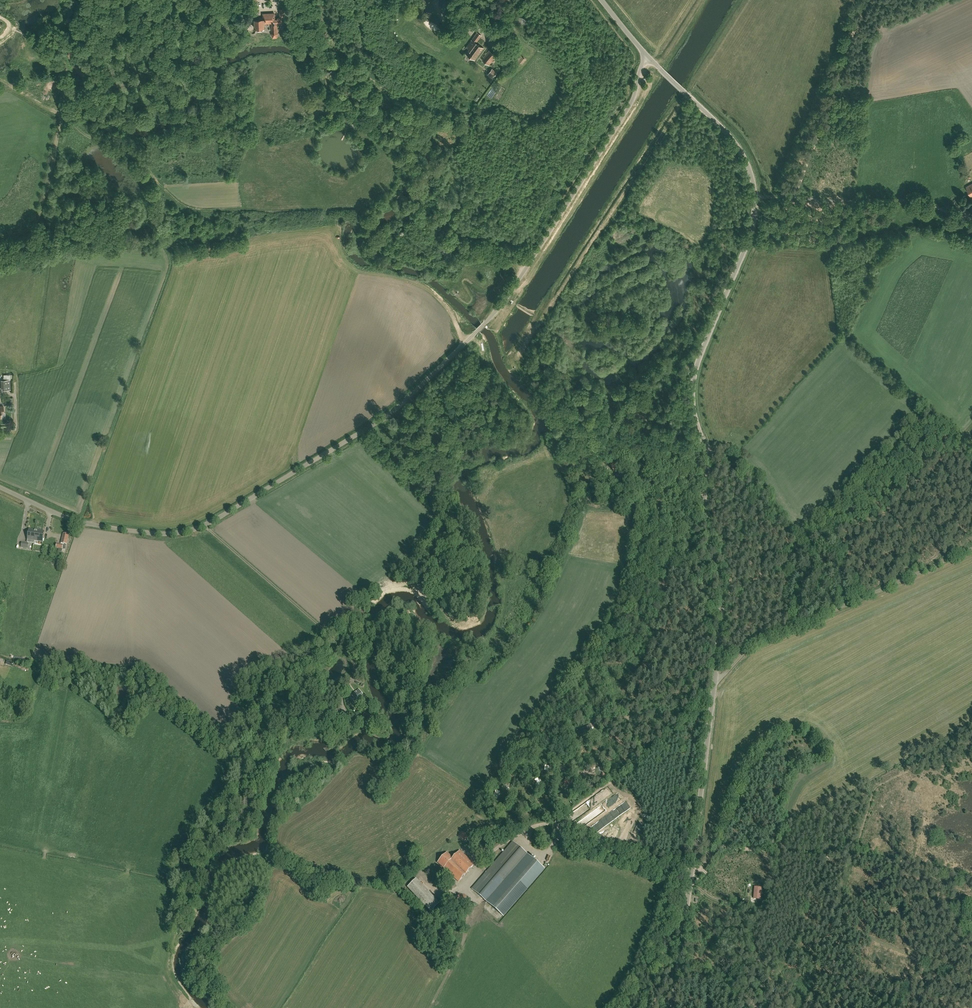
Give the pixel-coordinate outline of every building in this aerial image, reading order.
[(272,22),(272,32),(278,32),(278,24),(282,24),(282,17),(278,18),(278,19),(275,19),(275,13),(263,14),(263,18),(259,18),(259,19),(255,19),(255,28),(257,30),(262,30),(264,28),(264,23),(272,22)] [(500,37),(509,38),(510,29),(503,28),(503,32),(501,32),(500,37)] [(467,46),(469,47),(465,52),(475,59),(484,48),(476,42),(481,35),(477,32),(467,46)] [(496,56),(489,50),(482,59),(489,65),(496,56)] [(493,69),(488,74),(493,77),(495,74),(496,75),(497,74),(496,73),(497,72),(493,69)] [(2,390),(11,389),(11,377),(13,377),(12,373),(4,374),(4,379),(1,379),(2,390)] [(619,458),(610,462),(614,473),(624,468),(619,458)] [(35,541),(42,542),(44,532),(29,530),(29,529),(29,532),(28,532),(27,532),(27,536),(28,537),(27,540),(28,540),(27,543),(34,544),(35,541)] [(66,550),(66,546),(57,544),(56,548),(58,549),(58,552),(62,553),(63,549),(66,550)] [(362,695),(358,690),(352,695),(354,698),(352,699),(355,703),(362,698),(361,696),(362,695)] [(374,718),(370,716),(365,713),(362,717),(368,720),(368,719),(369,720),(366,724),(371,727),(374,722),(372,721),(374,718)] [(590,725),(580,730),(583,736),(593,732),(590,725)] [(572,779),(566,776),(563,783),(569,786),(572,779)] [(600,814),(621,801),(617,795),(597,808),(600,814)] [(581,829),(601,815),(597,809),(577,824),(581,829)] [(630,817),(624,828),(631,831),(637,820),(630,817)] [(461,832),(458,836),(464,841),(468,837),(461,832)] [(503,916),(544,869),(512,842),(472,889),(488,903),(503,916)] [(445,854),(466,873),(474,865),(459,851),(453,858),(447,853),(445,854)] [(466,873),(445,854),(438,863),(458,882),(466,873)] [(407,887),(430,912),(439,904),(416,879),(407,887)] [(457,901),(465,903),(466,896),(458,894),(457,901)]
